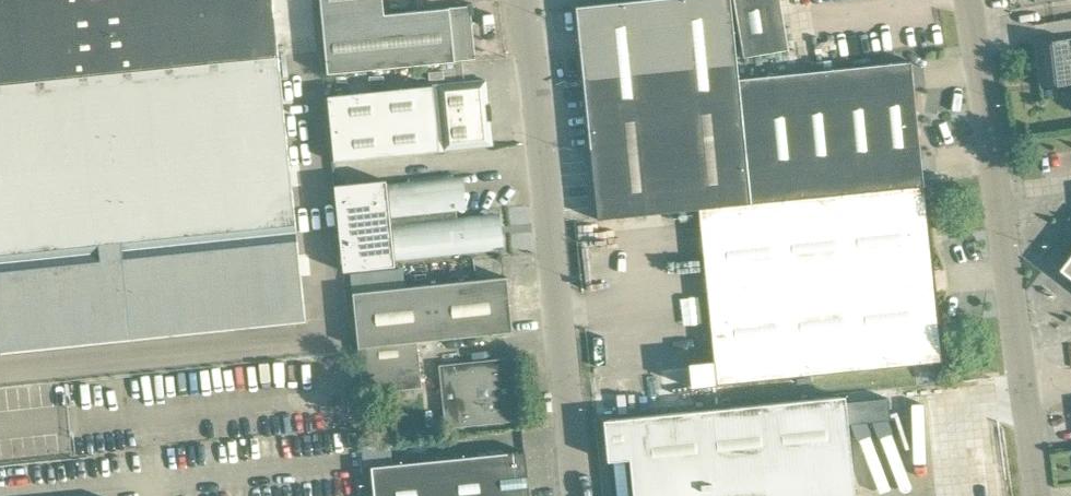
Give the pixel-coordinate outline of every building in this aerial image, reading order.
[(305,321),(273,0),(0,0),(0,352),(305,321)] [(384,14),(383,0),(320,0),(322,20),(384,14)] [(576,6),(583,77),(590,148),(597,214),(598,219),(679,210),(680,221),(691,220),(690,209),(699,208),(924,185),(914,89),(911,61),(909,61),(738,78),(737,61),(730,0),(636,0),(598,4),(576,6)] [(743,55),(787,48),(779,0),(734,0),(743,55)] [(384,14),(322,20),(327,73),(475,58),(472,23),(475,23),(475,21),(472,21),(471,14),(474,14),(473,3),(467,3),(467,5),(384,14)] [(1070,83),(1070,64),(1070,52),(1070,38),(1068,38),(1034,42),(1039,87),(1070,83)] [(336,160),(444,150),(471,147),(493,144),(490,120),(492,120),(490,104),(489,104),(486,79),(464,81),(433,85),(330,95),(336,160)] [(384,267),(383,262),(504,250),(500,209),(467,212),(463,172),(419,176),(420,181),(397,183),(397,179),(345,184),(354,270),(384,267)] [(715,359),(689,362),(691,386),(941,360),(924,185),(699,208),(715,359)] [(1060,269),(1070,278),(1070,254),(1060,269)] [(507,276),(352,292),(362,393),(422,387),(417,341),(512,331),(507,276)] [(515,358),(441,366),(447,426),(521,418),(515,358)] [(845,401),(840,396),(609,419),(604,424),(608,460),(630,458),(633,495),(855,495),(845,401)] [(529,493),(528,484),(522,485),(521,476),(527,476),(525,450),(371,466),(374,495),(499,495),(529,493)]
